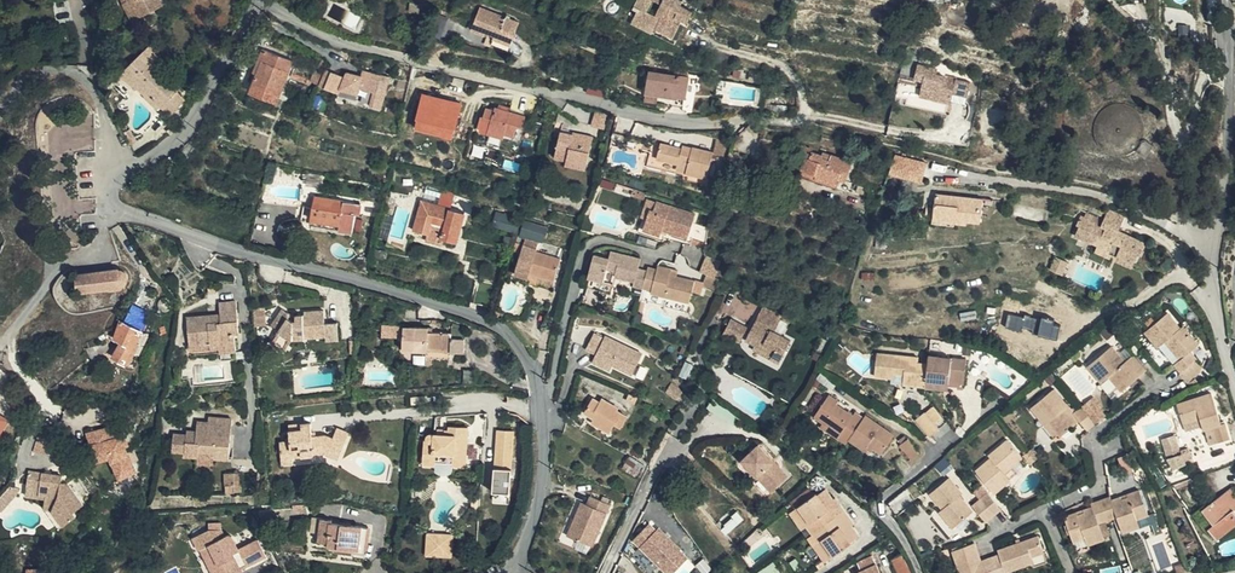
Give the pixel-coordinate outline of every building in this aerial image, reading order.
[(139,18),(130,0),(128,0),(123,2),(132,21),(139,18)] [(139,18),(164,5),(161,0),(130,0),(139,18)] [(693,11),(682,6),(683,2),(680,0),(638,0),(633,9),(638,12),(631,24),(653,35),(655,30),(673,39),(680,25),(674,22),(676,18),(687,24),(693,11)] [(519,22),(480,8),(472,32),(486,36),(486,34),(495,37),(492,44),(509,50),(519,22)] [(143,52),(154,62),(160,56),(149,46),(143,52)] [(256,74),(266,50),(262,48),(253,72),(256,74)] [(293,61),(266,50),(256,74),(251,91),(278,102),(293,61)] [(149,94),(162,108),(170,115),(185,100),(178,92),(180,89),(154,62),(143,52),(125,71),(140,85),(149,94)] [(319,67),(321,68),(323,68),(324,67),(326,66),(326,64),(327,63),(326,61),(326,60),(324,58),(323,58),(321,58),(320,58),(318,59),(317,60),(317,61),(317,63),(317,65),(318,66),(319,67)] [(953,95),(966,98),(970,83),(936,76),(937,69),(918,64),(914,79),(923,81),(920,96),(951,104),(951,101),(953,95)] [(682,77),(682,72),(650,66),(650,72),(682,77)] [(318,83),(322,73),(315,69),(310,80),(318,83)] [(339,93),(345,77),(326,70),(320,86),(339,93)] [(390,77),(364,70),(360,87),(375,90),(371,105),(383,108),(390,77)] [(134,91),(136,89),(140,85),(125,71),(120,75),(134,91)] [(690,74),(682,72),(682,77),(650,72),(646,92),(658,94),(686,99),(690,74)] [(778,85),(792,86),(791,82),(790,82),(788,78),(778,77),(778,85)] [(714,92),(716,83),(704,78),(700,87),(714,92)] [(590,80),(586,94),(604,98),(606,83),(590,80)] [(136,89),(145,97),(149,94),(140,85),(136,89)] [(425,92),(417,125),(455,135),(464,101),(425,92)] [(657,104),(658,94),(646,92),(645,101),(657,104)] [(158,112),(162,108),(149,94),(145,97),(144,98),(158,112)] [(965,104),(966,98),(953,95),(951,101),(965,104)] [(488,134),(504,138),(506,134),(515,136),(518,127),(523,128),(526,116),(495,107),(495,110),(487,108),(483,118),(491,121),(489,130),(488,134)] [(611,131),(613,122),(606,120),(607,113),(595,110),(592,126),(611,131)] [(58,144),(85,147),(87,125),(66,123),(67,113),(44,111),(42,135),(58,137),(58,144)] [(613,122),(615,116),(607,113),(606,120),(613,122)] [(480,128),(489,130),(491,121),(483,118),(480,128)] [(574,133),(573,134),(572,139),(559,137),(555,163),(586,170),(592,137),(574,133)] [(519,142),(520,138),(515,136),(506,134),(504,138),(519,142)] [(809,156),(811,150),(812,146),(800,142),(793,164),(801,168),(805,154),(809,156)] [(713,153),(706,151),(693,147),(692,152),(682,149),(661,144),(657,158),(678,164),(677,169),(687,172),(687,174),(707,178),(713,153)] [(1144,144),(1140,149),(1138,151),(1135,156),(1145,163),(1153,151),(1144,144)] [(831,159),(833,153),(812,146),(811,150),(825,154),(824,157),(831,159)] [(747,153),(730,149),(728,160),(744,163),(747,153)] [(854,159),(833,153),(831,159),(824,157),(825,154),(811,150),(809,156),(805,154),(801,168),(818,172),(817,175),(840,182),(841,177),(847,179),(854,159)] [(927,161),(896,153),(891,172),(922,181),(927,161)] [(818,172),(801,168),(799,175),(816,179),(817,175),(818,172)] [(838,186),(840,182),(817,175),(816,179),(838,186)] [(645,200),(647,193),(632,189),(631,196),(645,200)] [(936,217),(959,219),(969,220),(969,217),(981,218),(983,197),(939,192),(936,217)] [(340,226),(339,230),(353,232),(356,214),(361,215),(362,204),(315,197),(312,220),(340,226)] [(654,211),(657,202),(647,199),(641,217),(648,219),(651,209),(654,211)] [(422,201),(414,231),(428,234),(426,239),(441,243),(442,238),(458,242),(465,213),(422,201)] [(706,248),(708,229),(692,223),(694,215),(657,202),(654,211),(651,209),(648,219),(644,229),(660,235),(662,229),(687,237),(686,240),(706,248)] [(518,233),(523,219),(499,209),(494,223),(518,233)] [(1137,256),(1139,257),(1146,243),(1119,230),(1124,218),(1107,210),(1101,225),(1081,216),(1076,226),(1079,227),(1074,236),(1109,251),(1108,253),(1123,260),(1121,264),(1131,269),(1137,256)] [(311,225),(339,230),(340,226),(312,220),(311,225)] [(534,237),(542,239),(545,229),(530,224),(528,233),(534,234),(534,237)] [(428,234),(414,231),(413,235),(426,239),(428,234)] [(536,251),(539,241),(525,237),(517,268),(529,272),(539,275),(554,280),(561,258),(542,253),(536,251)] [(404,250),(406,242),(388,238),(387,246),(404,250)] [(545,243),(539,241),(536,251),(542,253),(545,243)] [(633,286),(643,289),(647,271),(639,269),(641,259),(611,251),(609,258),(595,255),(589,278),(604,282),(607,270),(616,271),(614,277),(634,282),(633,286)] [(1051,267),(1064,272),(1069,260),(1056,255),(1051,267)] [(721,262),(708,257),(701,272),(707,275),(715,278),(721,262)] [(114,266),(79,270),(81,290),(113,286),(113,287),(124,286),(124,284),(127,282),(130,279),(130,273),(127,270),(124,267),(122,267),(122,265),(114,266)] [(647,271),(643,289),(652,290),(651,293),(690,303),(694,281),(677,277),(678,271),(658,266),(657,269),(648,267),(647,271)] [(529,272),(517,268),(515,275),(527,279),(529,272)] [(612,284),(614,277),(616,271),(607,270),(604,282),(612,284)] [(536,285),(539,275),(529,272),(527,279),(527,282),(536,285)] [(702,285),(716,291),(721,281),(715,278),(707,275),(702,285)] [(604,282),(589,278),(586,286),(602,290),(604,282)] [(610,292),(612,284),(604,282),(602,290),(610,292)] [(216,294),(216,286),(207,286),(208,295),(216,294)] [(745,318),(752,305),(728,292),(722,304),(735,310),(726,327),(746,337),(753,323),(745,318)] [(171,308),(172,304),(170,299),(166,297),(161,298),(158,301),(158,307),(161,310),(167,311),(171,308)] [(646,301),(640,299),(637,310),(643,312),(646,301)] [(210,344),(211,349),(221,348),(221,352),(237,351),(235,334),(240,333),(236,302),(219,304),(220,315),(221,322),(208,323),(207,316),(186,319),(190,347),(210,344)] [(772,328),(781,310),(780,309),(766,302),(757,319),(772,328)] [(122,319),(121,319),(116,337),(122,341),(115,356),(132,365),(147,332),(143,330),(151,314),(134,305),(125,321),(122,319)] [(287,318),(289,315),(282,311),(271,326),(279,331),(271,345),(284,354),(294,338),(325,336),(325,342),(339,341),(338,323),(324,323),(324,311),(304,312),(304,314),(296,315),(296,321),(292,321),(287,318)] [(1030,328),(1032,316),(1010,312),(1008,325),(1030,328)] [(1179,360),(1175,364),(1173,365),(1180,374),(1197,360),(1190,352),(1198,345),(1183,327),(1180,329),(1167,314),(1144,332),(1157,348),(1159,346),(1164,342),(1179,360)] [(221,322),(220,315),(207,316),(208,323),(221,322)] [(1040,331),(1041,316),(1032,315),(1030,330),(1040,331)] [(1043,317),(1040,333),(1059,337),(1062,320),(1043,317)] [(772,328),(757,319),(746,341),(755,345),(753,350),(779,364),(790,341),(771,330),(772,328)] [(383,323),(383,336),(403,336),(403,323),(383,323)] [(428,333),(428,328),(404,327),(404,350),(427,351),(427,348),(451,348),(451,352),(464,352),(465,339),(451,339),(451,334),(432,333),(428,333)] [(642,353),(620,342),(619,345),(613,342),(615,340),(605,335),(604,337),(593,332),(585,348),(595,353),(594,355),(612,364),(632,374),(642,353)] [(1159,346),(1175,364),(1179,360),(1164,342),(1159,346)] [(108,343),(101,346),(104,353),(111,350),(108,343)] [(104,353),(101,346),(89,351),(93,361),(106,356),(104,353)] [(1111,347),(1087,367),(1101,383),(1108,377),(1121,391),(1146,371),(1133,355),(1124,362),(1111,347)] [(903,385),(925,387),(926,382),(928,364),(917,363),(905,362),(906,357),(878,354),(875,377),(893,378),(893,374),(904,374),(903,385)] [(610,369),(612,364),(594,355),(592,361),(610,369)] [(926,382),(949,384),(949,382),(964,384),(966,360),(929,355),(928,364),(926,382)] [(362,376),(364,366),(357,365),(356,375),(362,376)] [(829,388),(834,381),(822,372),(817,379),(829,388)] [(948,391),(949,384),(926,382),(925,387),(925,389),(948,391)] [(677,397),(682,390),(671,383),(666,391),(677,397)] [(1060,437),(1075,425),(1062,410),(1068,406),(1054,389),(1030,409),(1044,425),(1048,422),(1057,434),(1060,437)] [(22,411),(28,401),(13,393),(7,403),(22,411)] [(1199,419),(1201,424),(1204,431),(1213,428),(1217,443),(1229,439),(1225,422),(1221,423),(1211,393),(1176,404),(1183,424),(1199,419)] [(637,398),(629,394),(626,401),(634,404),(637,398)] [(846,444),(848,440),(863,418),(854,412),(852,415),(836,404),(839,400),(829,394),(814,417),(822,423),(819,427),(846,444)] [(622,428),(628,417),(618,411),(620,408),(602,398),(600,402),(592,398),(584,412),(594,417),(591,422),(610,432),(615,424),(622,428)] [(892,412),(900,418),(910,405),(903,399),(892,412)] [(1091,399),(1083,407),(1096,423),(1105,416),(1091,399)] [(1075,425),(1078,422),(1072,414),(1074,413),(1068,406),(1062,410),(1075,425)] [(932,407),(925,412),(934,423),(941,418),(932,407)] [(1072,414),(1078,422),(1087,430),(1095,424),(1081,407),(1074,413),(1072,414)] [(760,424),(772,431),(779,420),(767,412),(760,424)] [(925,412),(916,419),(930,436),(939,429),(934,423),(925,412)] [(863,418),(848,440),(864,451),(868,445),(881,454),(894,435),(865,415),(863,418)] [(8,422),(0,416),(0,434),(8,422)] [(214,455),(214,459),(228,460),(231,420),(209,418),(208,424),(197,423),(196,432),(186,432),(186,436),(173,435),(172,452),(185,452),(185,457),(198,458),(198,454),(214,455)] [(1184,429),(1201,424),(1199,419),(1183,424),(1184,429)] [(1053,437),(1057,434),(1048,422),(1044,425),(1053,437)] [(123,423),(86,440),(96,462),(112,455),(121,473),(141,464),(123,423)] [(280,443),(281,452),(292,451),(293,457),(325,453),(339,458),(349,433),(337,428),(333,438),(325,436),(313,437),(311,423),(288,426),(290,441),(280,443)] [(463,464),(465,426),(448,425),(447,429),(444,428),(444,434),(435,433),(430,433),(429,433),(427,433),(426,434),(424,437),(425,438),(422,438),(420,461),(433,462),(434,452),(451,453),(450,463),(463,464)] [(515,429),(499,428),(497,466),(512,467),(515,429)] [(36,451),(52,453),(54,438),(38,435),(36,451)] [(1181,454),(1176,435),(1161,439),(1171,469),(1185,464),(1184,461),(1192,458),(1189,451),(1181,454)] [(902,444),(913,458),(921,452),(911,438),(902,444)] [(1004,474),(1022,459),(1007,441),(988,456),(990,459),(975,471),(995,495),(1010,482),(1007,478),(1004,474)] [(773,489),(790,474),(761,442),(744,458),(773,489)] [(292,451),(281,452),(282,465),(293,464),(293,457),(292,451)] [(214,466),(214,459),(214,455),(198,454),(198,458),(198,465),(214,466)] [(945,473),(953,466),(946,456),(937,463),(945,473)] [(624,470),(638,479),(645,467),(630,458),(624,470)] [(1025,463),(1022,459),(1004,474),(1007,478),(1025,463)] [(829,475),(820,468),(816,473),(825,480),(829,475)] [(55,510),(65,524),(77,514),(75,512),(84,504),(68,483),(62,482),(63,476),(29,471),(27,485),(40,487),(39,494),(46,495),(45,498),(45,510),(48,510),(55,510)] [(243,489),(242,471),(227,471),(228,490),(243,489)] [(953,528),(973,511),(960,495),(962,494),(949,478),(929,493),(942,509),(939,511),(953,528)] [(40,487),(27,485),(26,495),(45,498),(46,495),(39,494),(40,487)] [(817,493),(811,485),(792,499),(798,507),(817,493)] [(16,497),(8,489),(0,498),(0,509),(3,511),(16,497)] [(817,493),(798,507),(810,524),(806,526),(811,532),(844,510),(835,498),(832,499),(825,489),(818,494),(817,493)] [(1203,512),(1213,524),(1207,529),(1216,539),(1234,525),(1234,513),(1232,509),(1234,507),(1234,497),(1229,490),(1203,512)] [(989,491),(982,498),(996,514),(1003,508),(989,491)] [(1099,500),(1107,522),(1117,519),(1122,534),(1139,528),(1137,521),(1148,517),(1139,491),(1127,495),(1128,498),(1121,500),(1119,497),(1111,500),(1109,497),(1099,500)] [(575,527),(571,525),(567,535),(593,547),(610,504),(590,496),(587,505),(580,502),(573,519),(577,521),(575,527)] [(996,514),(982,498),(975,504),(988,520),(996,514)] [(1064,517),(1073,542),(1085,539),(1087,545),(1103,540),(1098,525),(1107,522),(1099,500),(1090,503),(1091,507),(1083,510),(1084,513),(1078,515),(1077,512),(1064,517)] [(810,524),(798,507),(788,514),(801,530),(806,526),(810,524)] [(61,527),(65,524),(55,510),(48,510),(61,527)] [(854,524),(844,510),(811,532),(812,535),(817,531),(834,556),(852,543),(851,542),(859,536),(851,526),(854,524)] [(1148,517),(1151,524),(1157,522),(1155,515),(1148,517)] [(330,519),(313,517),(312,532),(320,533),(319,541),(328,542),(328,546),(365,551),(367,528),(330,523),(330,519)] [(1137,521),(1139,528),(1151,524),(1148,517),(1137,521)] [(633,539),(665,572),(676,572),(692,558),(660,525),(656,529),(650,523),(633,539)] [(266,556),(258,540),(240,549),(234,552),(230,544),(236,541),(233,535),(232,535),(232,534),(230,534),(229,534),(226,536),(222,529),(209,530),(193,538),(200,550),(201,549),(210,545),(222,568),(213,572),(214,572),(237,572),(238,570),(241,568),(266,556)] [(824,563),(834,556),(817,531),(812,535),(807,539),(824,563)] [(451,534),(427,533),(426,554),(450,555),(451,534)] [(995,572),(1006,572),(1034,563),(1032,558),(1044,554),(1037,536),(997,549),(999,553),(1000,557),(990,561),(995,572)] [(1085,539),(1073,542),(1075,549),(1087,545),(1085,539)] [(1127,545),(1134,572),(1141,572),(1155,569),(1147,540),(1127,545)] [(234,552),(240,549),(236,541),(230,544),(234,552)] [(960,572),(995,572),(990,561),(982,564),(980,559),(974,543),(952,551),(960,572)] [(213,572),(222,568),(210,545),(201,549),(213,572)] [(1032,558),(1034,563),(1046,559),(1044,554),(1032,558)] [(902,555),(893,559),(900,572),(910,572),(902,555)] [(857,563),(861,572),(857,572),(879,572),(871,556),(857,563)] [(758,569),(760,572),(782,572),(776,560),(758,569)] [(1185,562),(1177,565),(1179,571),(1187,569),(1185,562)]
